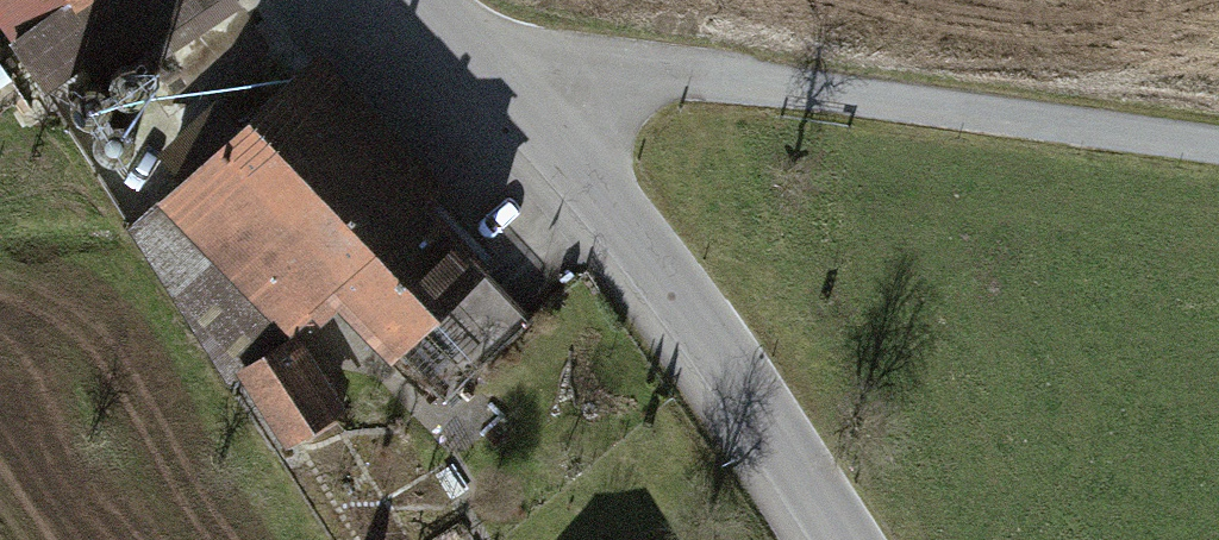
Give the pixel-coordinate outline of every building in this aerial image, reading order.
[(12,50),(87,0),(0,0),(0,31),(12,50)] [(456,182),(327,47),(161,204),(291,341),(345,290),(406,355),(497,268),(435,202),(456,182)] [(303,343),(246,377),(290,451),(347,417),(303,343)]
